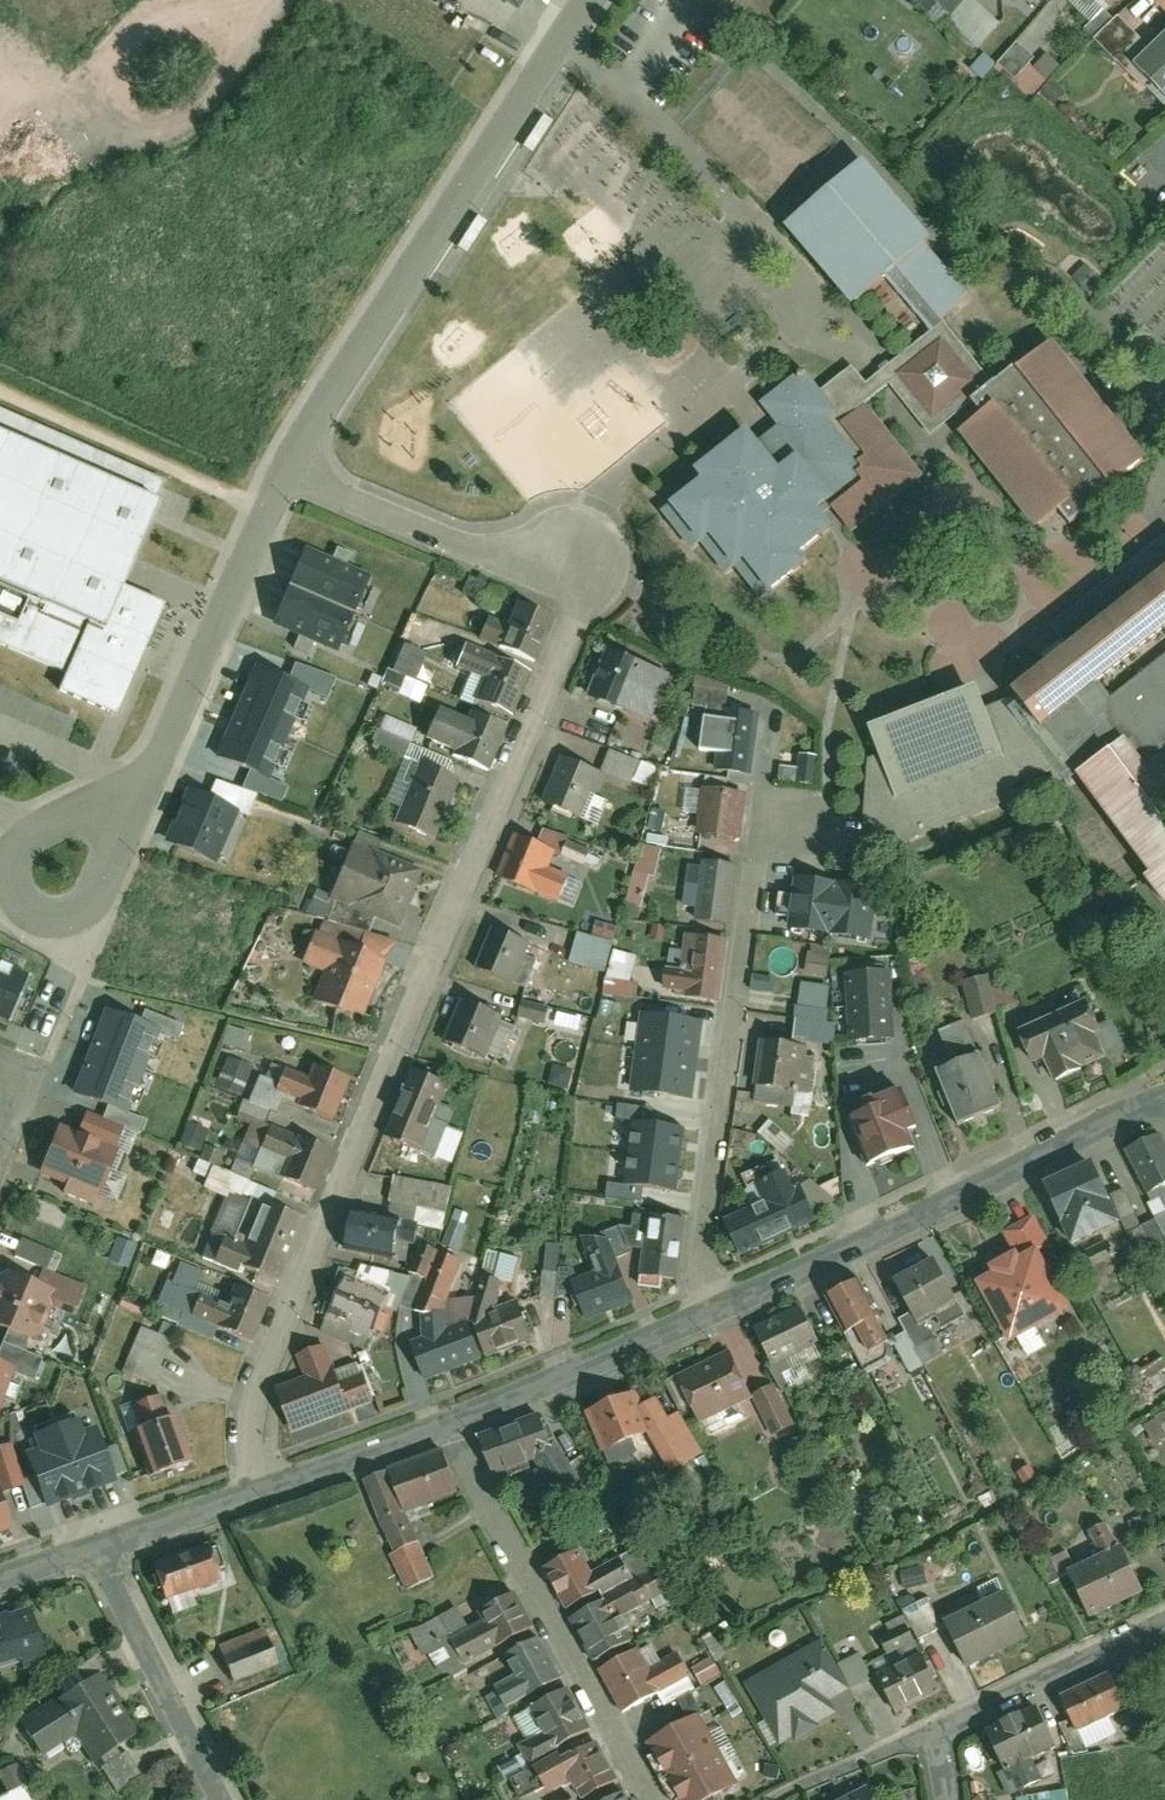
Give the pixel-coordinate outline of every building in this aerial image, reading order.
[(938,9),(946,0),(927,0),(938,9)] [(1138,63),(1164,91),(1164,37),(1138,63)] [(1013,41),(993,64),(1010,78),(1030,55),(1013,41)] [(1009,83),(1024,98),(1059,64),(1044,49),(1009,83)] [(1071,522),(1144,462),(1052,350),(996,395),(937,323),(966,300),(923,248),(929,244),(866,166),(785,233),(852,315),(887,286),(926,333),(879,371),(865,354),(818,393),(802,374),(760,408),(777,429),(775,431),(755,447),(748,437),(701,475),(708,483),(667,517),(693,549),(701,543),(724,572),(733,565),(760,598),(803,564),(796,555),(826,530),(810,511),(825,500),(851,532),(917,478),(857,405),(890,378),(931,427),(970,395),(988,417),(962,438),(1036,528),(1060,508),(1071,522)] [(0,433),(0,640),(64,668),(55,689),(119,716),(169,600),(127,582),(161,502),(0,433)] [(325,551),(308,544),(275,621),(290,627),(339,648),(372,571),(325,551)] [(1010,679),(1020,691),(1076,760),(1125,722),(1140,743),(1164,723),(1164,556),(1139,577),(1120,554),(1049,609),(1069,634),(1010,679)] [(512,586),(502,607),(486,600),(476,621),(530,645),(549,602),(512,586)] [(447,652),(476,665),(468,684),(504,700),(523,657),(457,628),(447,652)] [(662,659),(604,633),(584,679),(625,697),(629,688),(646,696),(662,659)] [(396,641),(377,684),(416,701),(423,684),(414,680),(426,654),(396,641)] [(1083,770),(1020,691),(987,704),(979,681),(872,722),(882,752),(872,755),(867,820),(878,821),(877,839),(895,840),(1019,796),(1015,784),(1056,769),(1060,780),(1083,770)] [(483,756),(502,712),(466,696),(462,704),(435,692),(423,721),(450,732),(447,740),(483,756)] [(747,755),(756,699),(720,693),(711,750),(747,755)] [(1076,760),(1083,770),(1164,879),(1164,776),(1140,743),(1125,722),(1076,760)] [(602,756),(559,737),(538,785),(581,804),(602,756)] [(454,763),(417,748),(391,808),(428,824),(454,763)] [(736,825),(745,779),(699,770),(690,816),(736,825)] [(239,807),(189,787),(167,840),(217,861),(239,807)] [(553,835),(514,819),(496,862),(557,886),(568,861),(546,852),(553,835)] [(394,911),(418,854),(351,826),(327,883),(394,911)] [(638,911),(654,846),(638,842),(622,907),(638,911)] [(725,909),(733,851),(700,846),(697,866),(682,864),(678,890),(692,892),(690,904),(725,909)] [(796,892),(782,890),(780,910),(793,912),(792,926),(874,937),(881,883),(798,873),(796,892)] [(526,926),(487,911),(471,951),(510,966),(526,926)] [(357,1000),(380,948),(309,918),(296,948),(319,958),(310,980),(357,1000)] [(602,970),(611,942),(575,930),(566,958),(602,970)] [(718,999),(726,942),(696,938),(688,996),(718,999)] [(806,947),(804,972),(825,974),(827,949),(806,947)] [(600,990),(628,996),(637,955),(609,949),(600,990)] [(0,961),(0,1016),(13,1021),(32,975),(0,961)] [(894,968),(850,971),(854,1038),(897,1035),(894,968)] [(1002,968),(958,979),(967,1014),(1011,1003),(1002,968)] [(1083,983),(1010,1016),(1027,1053),(1045,1045),(1060,1078),(1080,1069),(1073,1053),(1122,1031),(1109,1004),(1095,1011),(1083,983)] [(497,1000),(458,985),(442,1025),(481,1041),(497,1000)] [(541,1020),(544,1006),(518,1000),(515,1015),(541,1020)] [(126,1111),(157,1031),(108,1013),(77,1093),(126,1111)] [(690,1097),(700,1023),(644,1015),(634,1090),(690,1097)] [(241,1052),(248,1032),(225,1024),(218,1044),(241,1052)] [(754,1025),(748,1073),(802,1080),(809,1032),(754,1025)] [(930,1048),(954,1111),(999,1094),(975,1030),(930,1048)] [(269,1080),(329,1104),(345,1064),(309,1049),(302,1067),(278,1057),(269,1080)] [(444,1068),(411,1054),(382,1121),(416,1135),(444,1068)] [(238,1095),(250,1066),(224,1056),(212,1085),(238,1095)] [(847,1104),(868,1155),(912,1137),(904,1117),(914,1113),(901,1081),(847,1104)] [(310,1177),(327,1136),(268,1112),(251,1153),(310,1177)] [(772,1120),(759,1128),(774,1151),(787,1143),(772,1120)] [(685,1128),(634,1121),(626,1185),(677,1191),(685,1128)] [(179,1143),(197,1149),(204,1129),(186,1123),(179,1143)] [(115,1153),(57,1129),(39,1174),(97,1198),(115,1153)] [(1146,1187),(1164,1179),(1164,1137),(1161,1129),(1127,1144),(1146,1187)] [(741,1239),(813,1208),(789,1153),(752,1168),(759,1184),(724,1199),(741,1239)] [(1089,1165),(1048,1185),(1074,1238),(1093,1229),(1084,1210),(1106,1199),(1089,1165)] [(355,1180),(344,1234),(389,1243),(400,1188),(355,1180)] [(271,1269),(298,1204),(255,1185),(237,1229),(219,1221),(210,1243),(271,1269)] [(637,1276),(678,1282),(687,1222),(646,1216),(637,1276)] [(587,1321),(635,1302),(612,1243),(587,1252),(595,1273),(572,1282),(587,1321)] [(931,1299),(940,1315),(964,1302),(933,1243),(890,1266),(913,1309),(931,1299)] [(1003,1272),(986,1281),(1020,1341),(1081,1307),(1048,1247),(1030,1256),(1026,1249),(999,1265),(1003,1272)] [(388,1278),(344,1257),(317,1313),(362,1334),(388,1278)] [(0,1259),(0,1312),(31,1324),(49,1278),(0,1259)] [(241,1338),(264,1286),(232,1272),(224,1291),(171,1269),(164,1286),(133,1273),(127,1289),(241,1338)] [(854,1269),(825,1284),(857,1346),(886,1331),(854,1269)] [(753,1313),(769,1348),(814,1327),(798,1292),(753,1313)] [(488,1359),(533,1341),(518,1302),(473,1321),(488,1359)] [(425,1377),(478,1357),(466,1323),(450,1329),(443,1308),(422,1316),(429,1336),(412,1343),(425,1377)] [(9,1353),(31,1362),(38,1346),(0,1331),(0,1349),(9,1353)] [(697,1405),(748,1380),(727,1337),(676,1362),(697,1405)] [(292,1428),(381,1397),(366,1356),(338,1366),(330,1341),(299,1352),(307,1375),(277,1385),(292,1428)] [(9,1353),(0,1349),(0,1376),(9,1353)] [(1157,1357),(1136,1370),(1149,1392),(1164,1382),(1164,1370),(1157,1357)] [(55,1500),(124,1477),(87,1369),(8,1395),(18,1425),(70,1407),(80,1437),(38,1451),(55,1500)] [(128,1417),(144,1462),(183,1448),(168,1403),(161,1406),(152,1380),(127,1388),(136,1414),(128,1417)] [(585,1413),(601,1451),(651,1430),(636,1392),(585,1413)] [(584,1485),(557,1447),(551,1446),(539,1415),(482,1436),(497,1477),(532,1464),(559,1503),(584,1485)] [(5,1430),(0,1431),(0,1476),(18,1471),(5,1430)] [(434,1570),(409,1508),(459,1487),(441,1443),(364,1475),(407,1581),(434,1570)] [(576,1538),(543,1555),(564,1594),(648,1549),(637,1529),(586,1557),(576,1538)] [(1065,1559),(1087,1605),(1142,1578),(1120,1532),(1065,1559)] [(196,1593),(190,1574),(216,1565),(205,1533),(150,1552),(167,1603),(196,1593)] [(568,1603),(591,1645),(629,1625),(617,1603),(665,1577),(654,1557),(568,1603)] [(968,1653),(1025,1624),(1002,1579),(945,1608),(968,1653)] [(447,1622),(460,1648),(527,1615),(511,1583),(477,1599),(480,1605),(447,1622)] [(26,1596),(0,1605),(0,1659),(42,1646),(26,1596)] [(866,1645),(893,1699),(937,1678),(902,1608),(875,1622),(883,1637),(866,1645)] [(741,1665),(778,1731),(837,1698),(830,1685),(847,1675),(834,1652),(818,1622),(741,1665)] [(554,1665),(532,1625),(504,1641),(516,1663),(491,1676),(500,1693),(554,1665)] [(221,1682),(270,1667),(259,1630),(210,1645),(221,1682)] [(663,1676),(688,1662),(674,1638),(650,1652),(639,1634),(599,1657),(626,1704),(666,1681),(663,1676)] [(834,1652),(847,1675),(869,1664),(856,1640),(834,1652)] [(98,1660),(17,1708),(37,1741),(71,1722),(88,1751),(96,1746),(114,1777),(137,1763),(119,1732),(135,1723),(98,1660)] [(1120,1693),(1105,1662),(1059,1685),(1074,1716),(1120,1693)] [(583,1719),(561,1678),(532,1693),(546,1718),(518,1732),(527,1749),(583,1719)] [(1050,1734),(1033,1698),(991,1718),(1019,1778),(1038,1769),(1026,1746),(1050,1734)] [(675,1781),(683,1796),(733,1769),(696,1699),(646,1726),(655,1744),(665,1762),(675,1781)] [(586,1729),(535,1755),(548,1779),(570,1768),(582,1790),(610,1775),(586,1729)] [(817,1799),(873,1799),(861,1777),(817,1799)] [(617,1782),(580,1799),(626,1799),(617,1782)] [(26,1789),(2,1799),(31,1799),(26,1789)]
